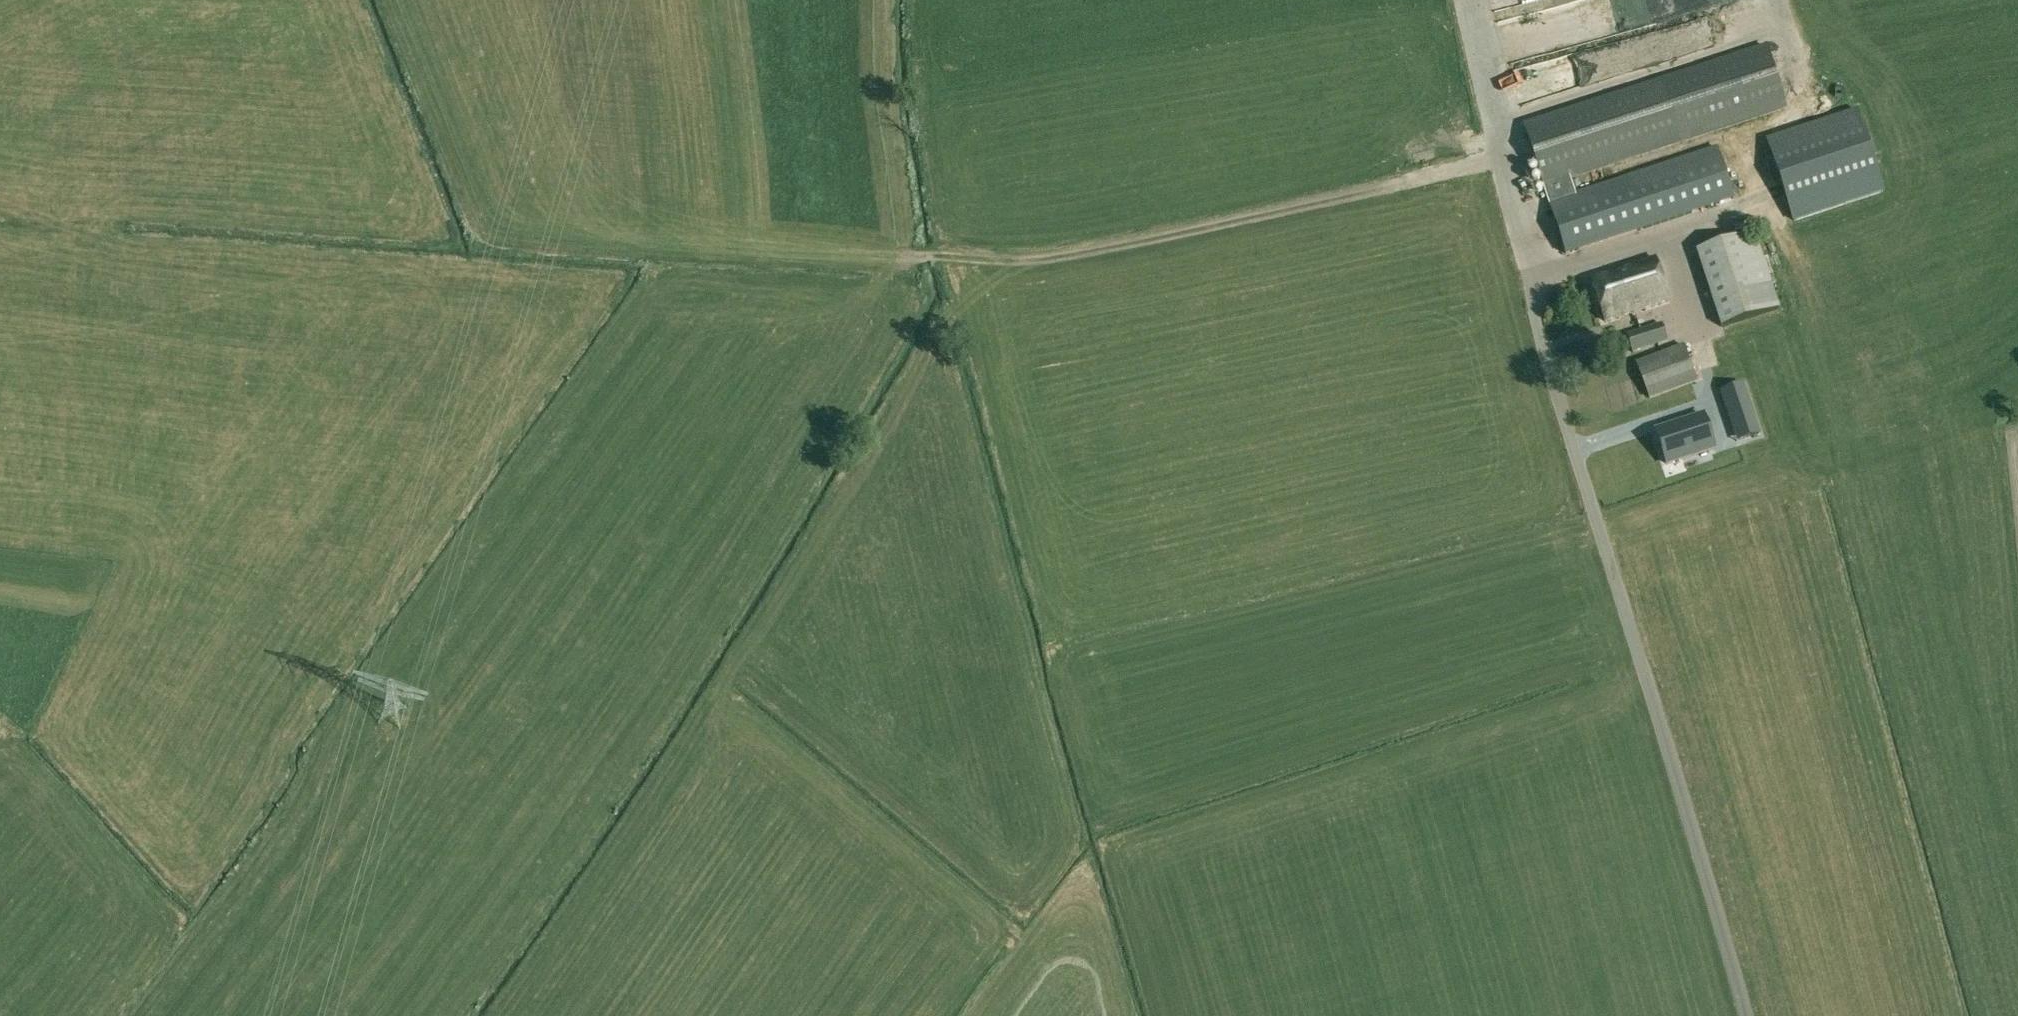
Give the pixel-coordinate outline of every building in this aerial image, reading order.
[(1565,256),(1691,213),(1736,198),(1718,147),(1674,161),(1634,174),(1638,184),(1584,202),(1578,204),(1570,178),(1575,176),(1690,139),(1711,132),(1786,108),(1766,46),(1681,74),(1670,77),(1522,125),(1565,256)] [(1855,111),(1768,140),(1794,220),(1881,191),(1855,111)] [(1696,252),(1721,328),(1778,309),(1753,233),(1696,252)] [(1668,300),(1655,258),(1590,279),(1604,322),(1668,300)] [(1667,342),(1661,325),(1627,336),(1633,353),(1667,342)] [(1683,345),(1635,363),(1649,400),(1697,382),(1683,345)] [(1731,430),(1756,422),(1747,396),(1723,404),(1731,430)] [(1714,450),(1703,415),(1655,431),(1666,465),(1714,450)]
